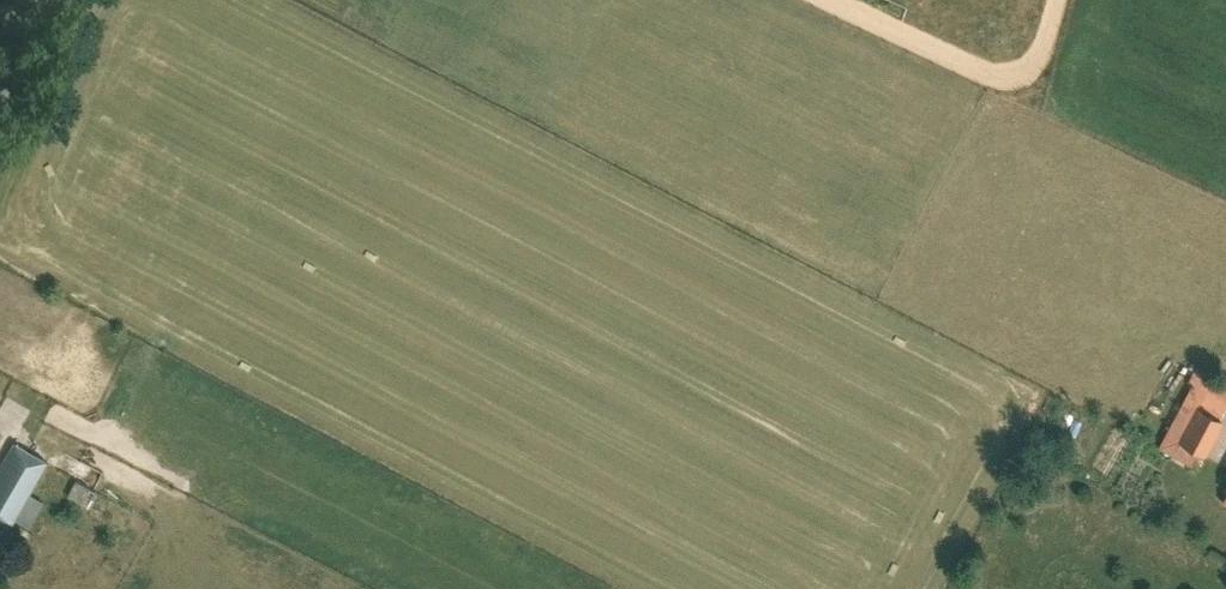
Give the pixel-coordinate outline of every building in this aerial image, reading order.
[(1224,420),(1187,399),(1160,446),(1195,466),(1202,452),(1205,454),(1224,420)] [(12,442),(0,464),(0,517),(11,523),(46,462),(12,442)]
